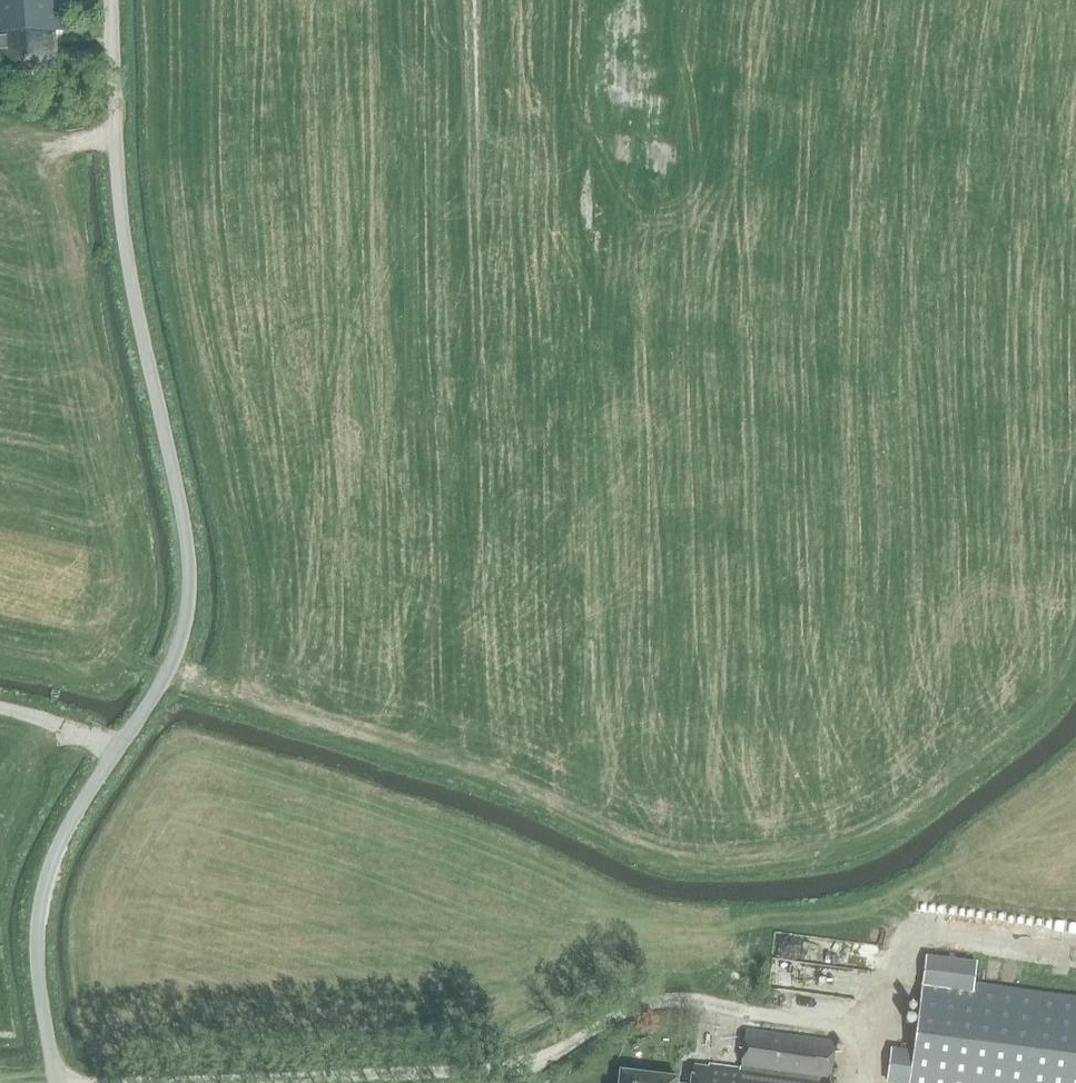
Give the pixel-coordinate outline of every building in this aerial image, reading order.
[(63,30),(62,0),(0,0),(0,76),(56,73),(54,31),(63,30)] [(769,986),(820,992),(825,957),(848,960),(850,941),(776,931),(769,986)] [(924,955),(911,1050),(889,1047),(884,1082),(887,1082),(1075,1082),(1075,996),(973,983),(976,961),(924,955)] [(834,1043),(744,1031),(739,1069),(707,1065),(707,1068),(691,1066),(689,1082),(829,1082),(834,1043)] [(677,1079),(619,1071),(618,1082),(676,1082),(677,1079)]
